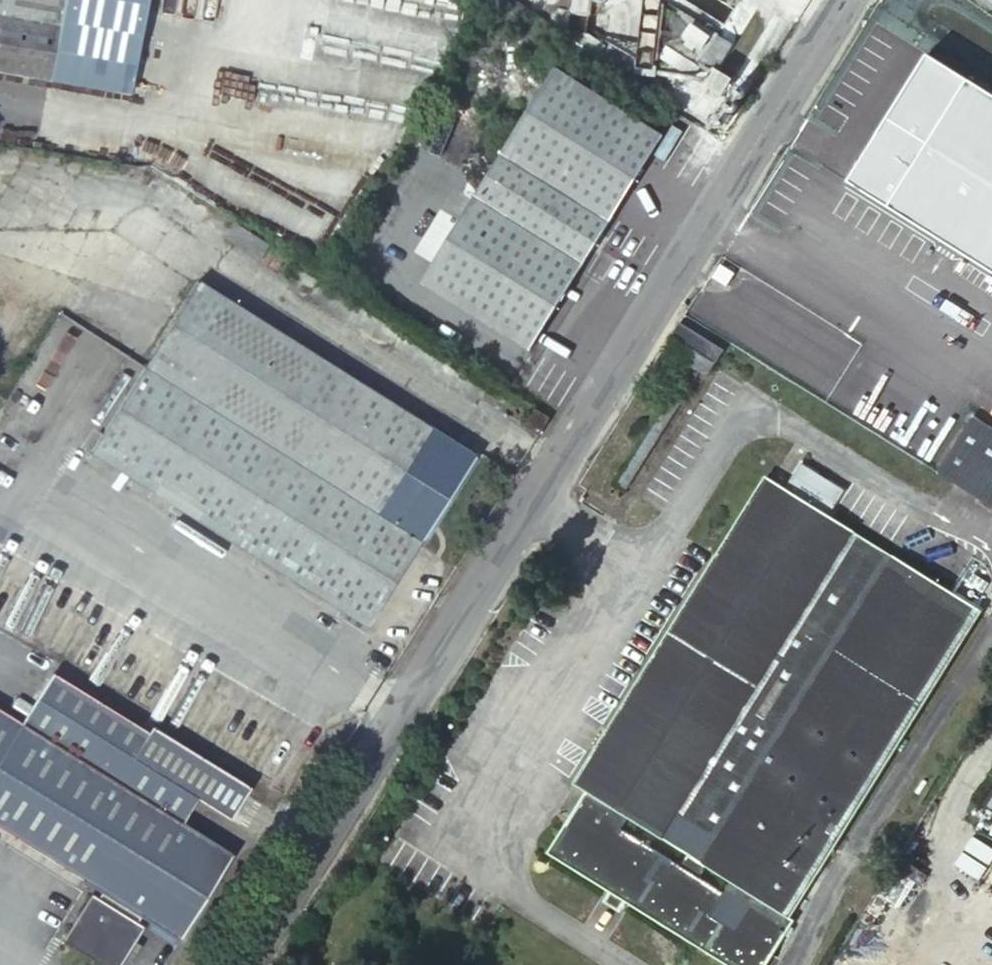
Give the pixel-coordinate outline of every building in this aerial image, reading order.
[(130,99),(147,0),(0,0),(0,76),(130,99)] [(667,136),(561,70),(428,284),(532,351),(667,136)] [(200,285),(145,371),(382,519),(436,433),(200,285)] [(678,320),(669,334),(713,362),(722,347),(709,339),(698,333),(678,320)] [(370,629),(423,545),(382,519),(145,371),(91,455),(370,629)] [(940,466),(991,498),(991,431),(970,417),(940,466)] [(436,433),(382,519),(423,545),(478,459),(476,458),(436,433)] [(983,606),(948,585),(829,510),(845,485),(801,458),(785,483),(767,471),(575,780),(588,788),(548,852),(731,964),(769,964),(798,918),(790,914),(983,606)] [(50,674),(19,725),(0,713),(0,831),(101,894),(97,900),(92,897),(66,939),(107,964),(119,964),(143,929),(137,926),(141,919),(178,942),(232,857),(181,825),(196,801),(230,822),(250,790),(151,730),(148,735),(50,674)] [(955,858),(983,871),(991,852),(991,841),(969,830),(955,858)]
